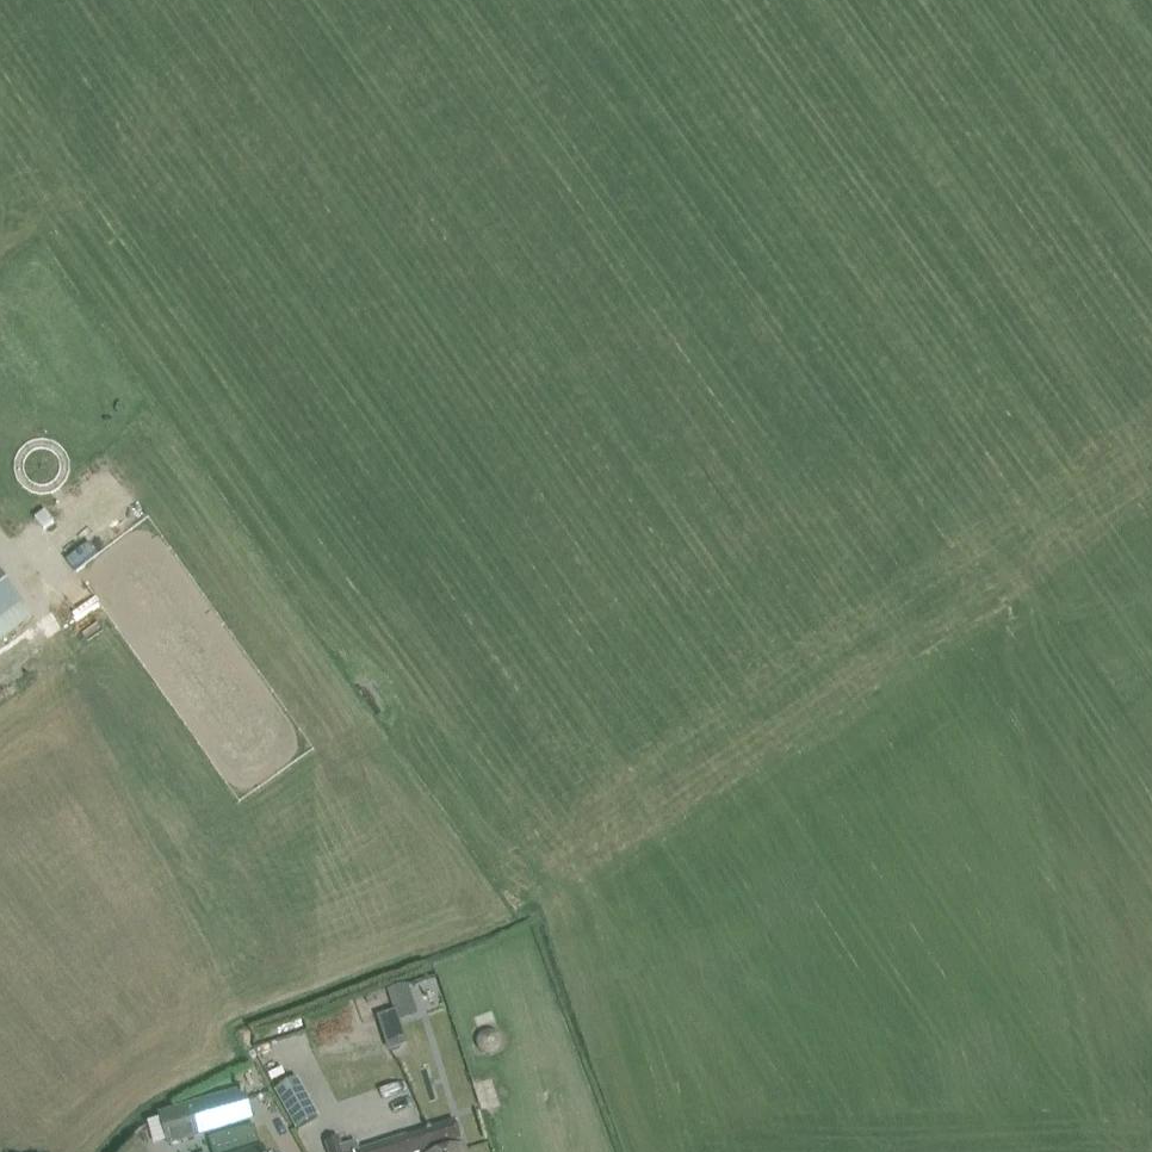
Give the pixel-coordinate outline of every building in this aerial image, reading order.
[(0,571),(0,620),(24,602),(0,571)] [(497,939),(487,943),(491,952),(504,946),(500,938),(497,939)] [(410,983),(389,990),(395,1007),(415,1000),(410,983)] [(396,1010),(379,1016),(390,1050),(408,1044),(399,1020),(396,1010)] [(297,1078),(275,1090),(297,1129),(319,1117),(297,1078)] [(170,1143),(252,1118),(243,1091),(162,1116),(170,1143)] [(394,1139),(398,1151),(421,1151),(424,1151),(425,1151),(465,1151),(456,1122),(431,1130),(430,1126),(427,1127),(428,1131),(409,1137),(408,1135),(394,1139)] [(244,1151),(261,1151),(261,1150),(260,1150),(253,1127),(237,1132),(244,1151)] [(326,1142),(330,1151),(398,1151),(394,1139),(358,1151),(355,1141),(341,1146),(339,1138),(326,1142)]
